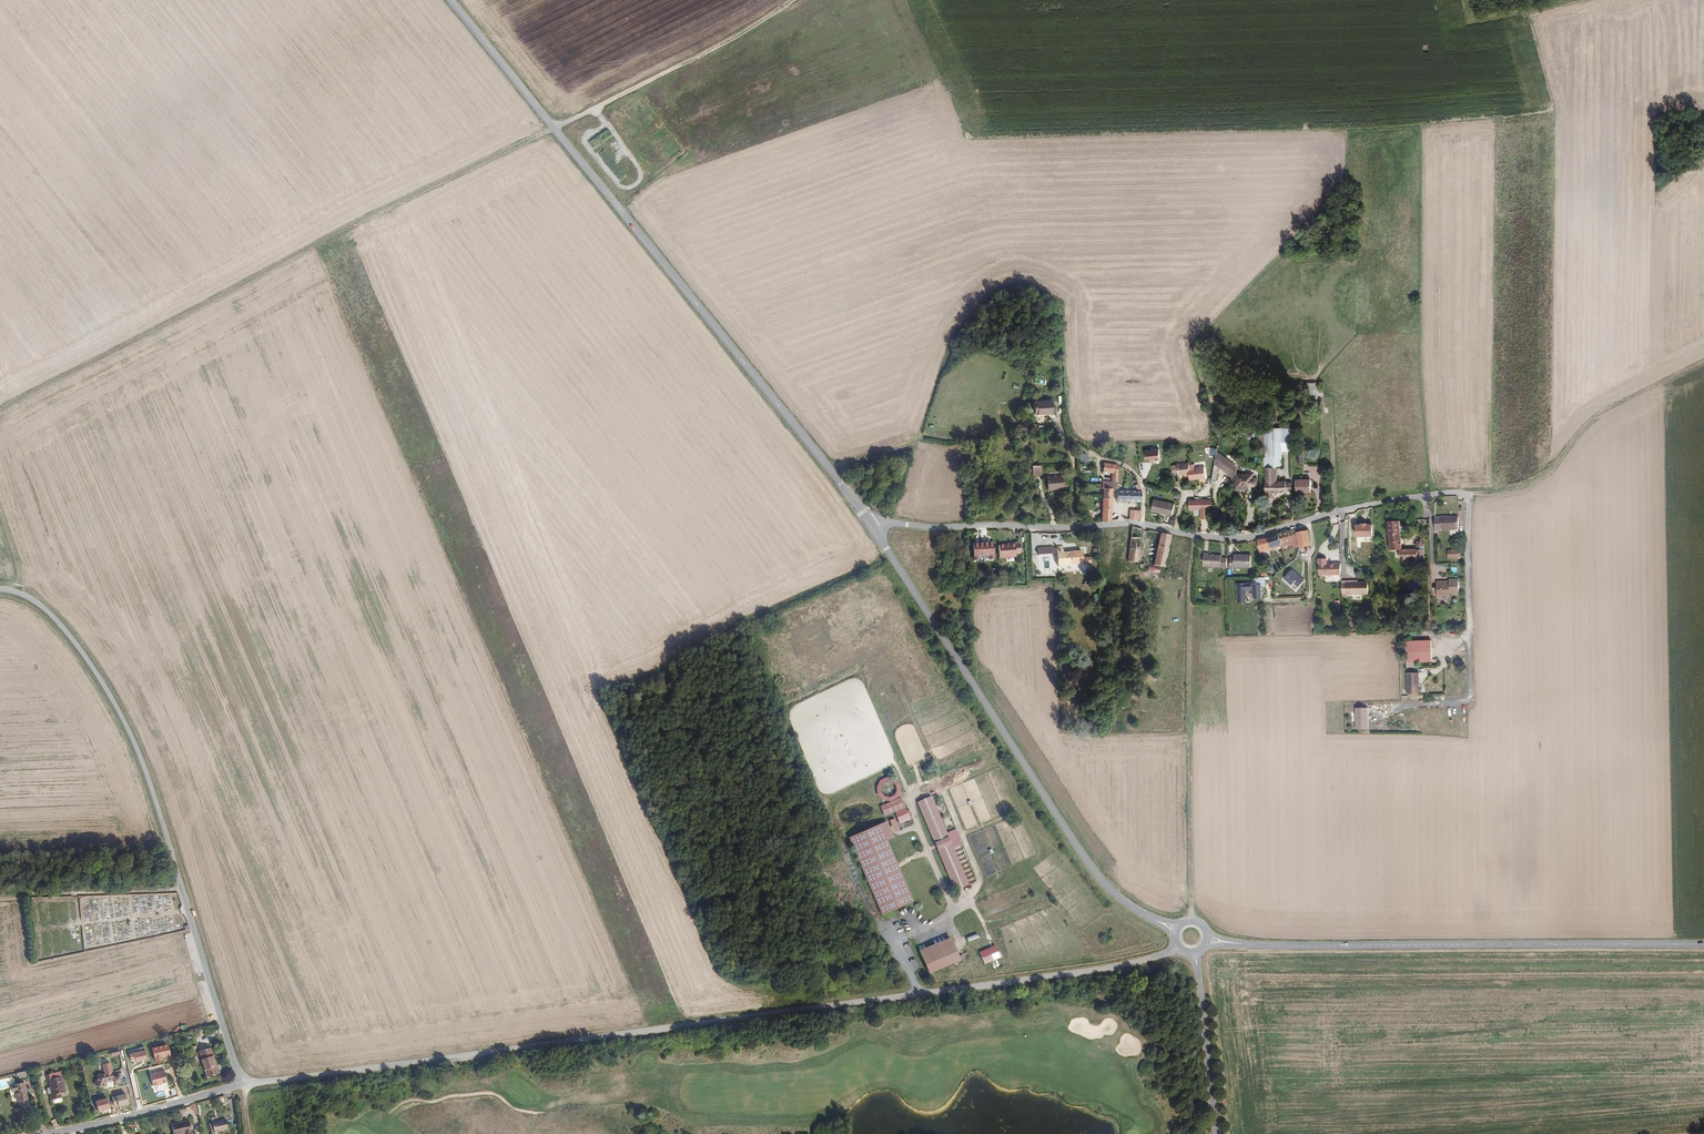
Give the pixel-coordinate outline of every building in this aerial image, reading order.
[(1319,402),(1319,384),(1308,385),(1308,402),(1319,402)] [(1051,412),(1051,399),(1033,400),(1033,413),(1044,412),(1044,414),(1050,413),(1051,412)] [(1044,415),(1044,414),(1044,412),(1033,413),(1033,400),(1031,400),(1032,416),(1044,415)] [(1293,459),(1292,428),(1271,427),(1271,458),(1271,475),(1267,475),(1267,478),(1279,478),(1284,478),(1284,460),(1293,459)] [(1232,465),(1235,462),(1219,449),(1218,461),(1218,465),(1229,474),(1232,465)] [(1161,461),(1160,450),(1146,451),(1147,463),(1153,462),(1156,462),(1156,461),(1161,461)] [(1211,478),(1210,467),(1200,467),(1200,461),(1195,461),(1195,458),(1178,459),(1178,467),(1183,467),(1183,471),(1194,471),(1194,479),(1211,478)] [(1115,490),(1114,465),(1098,465),(1098,474),(1107,474),(1107,483),(1105,484),(1105,490),(1109,490),(1115,490)] [(1239,470),(1232,465),(1229,474),(1234,477),(1235,479),(1235,476),(1238,476),(1238,474),(1239,470)] [(1260,482),(1259,481),(1257,479),(1254,479),(1254,476),(1238,476),(1235,476),(1235,479),(1235,485),(1238,485),(1238,490),(1249,490),(1250,487),(1257,487),(1259,486),(1260,484),(1260,482)] [(1058,489),(1059,480),(1059,478),(1044,478),(1043,491),(1058,491),(1058,489)] [(1288,502),(1288,493),(1288,492),(1278,492),(1279,478),(1267,478),(1267,510),(1269,513),(1273,513),(1276,510),(1276,506),(1277,507),(1279,504),(1278,503),(1288,503),(1288,502)] [(1313,490),(1312,479),(1298,479),(1298,490),(1313,490)] [(1109,520),(1109,490),(1105,490),(1105,484),(1098,483),(1098,491),(1099,491),(1099,520),(1109,520)] [(1139,501),(1140,489),(1115,490),(1115,500),(1139,501)] [(1211,497),(1187,498),(1188,508),(1200,507),(1208,506),(1212,506),(1211,497)] [(1171,516),(1175,504),(1153,499),(1150,510),(1171,516)] [(1208,506),(1200,507),(1201,518),(1209,517),(1208,506)] [(1141,519),(1141,509),(1130,509),(1130,519),(1141,519)] [(1460,529),(1460,518),(1443,517),(1443,529),(1460,529)] [(1406,551),(1404,523),(1389,524),(1390,552),(1399,552),(1400,561),(1427,561),(1426,539),(1420,539),(1420,551),(1406,551)] [(1356,536),(1373,536),(1373,524),(1356,524),(1356,536)] [(1137,561),(1140,530),(1133,528),(1130,560),(1137,561)] [(1295,529),(1289,532),(1291,541),(1293,548),(1299,546),(1295,529)] [(1291,541),(1289,532),(1286,532),(1279,535),(1282,543),(1285,543),(1291,541)] [(1312,549),(1311,537),(1310,532),(1302,533),(1300,534),(1300,538),(1299,538),(1300,550),(1302,550),(1312,549)] [(1282,543),(1279,535),(1274,537),(1271,538),(1262,539),(1256,539),(1257,546),(1267,545),(1267,547),(1278,546),(1278,543),(1282,543)] [(1171,550),(1173,539),(1163,537),(1161,548),(1171,550)] [(1027,552),(1026,541),(1022,541),(1021,543),(1006,543),(1006,556),(1022,555),(1022,552),(1027,552)] [(993,557),(992,542),(973,542),(974,558),(993,557)] [(1083,558),(1083,551),(1064,552),(1063,546),(1039,548),(1039,557),(1057,555),(1058,565),(1090,563),(1090,557),(1083,558)] [(1168,570),(1171,550),(1161,548),(1158,568),(1168,570)] [(1460,558),(1460,549),(1449,549),(1449,558),(1460,558)] [(1227,568),(1227,557),(1220,557),(1220,555),(1203,554),(1203,568),(1227,568)] [(1256,569),(1255,555),(1240,556),(1235,557),(1234,557),(1234,571),(1238,571),(1238,569),(1256,569)] [(1341,564),(1334,564),(1328,564),(1328,565),(1326,565),(1326,559),(1318,559),(1318,575),(1341,575),(1341,564)] [(1292,569),(1284,578),(1292,586),(1294,583),(1298,587),(1305,580),(1292,569)] [(1461,592),(1461,578),(1451,578),(1450,580),(1438,580),(1438,595),(1451,596),(1451,592),(1461,592)] [(1371,594),(1371,583),(1360,583),(1349,583),(1349,581),(1344,582),(1344,597),(1349,596),(1349,595),(1371,594)] [(1256,582),(1245,583),(1236,583),(1237,603),(1246,602),(1245,590),(1252,590),(1253,599),(1262,598),(1261,585),(1256,585),(1256,582)] [(1433,662),(1432,640),(1407,641),(1408,663),(1414,663),(1433,662)] [(1420,696),(1419,674),(1408,674),(1409,696),(1420,696)] [(1368,708),(1355,708),(1355,729),(1368,729),(1368,708)] [(879,781),(876,787),(877,793),(883,800),(890,801),(898,797),(901,790),(898,782),(894,778),(887,776),(879,781)] [(968,884),(931,795),(917,801),(955,890),(968,884)] [(901,798),(881,807),(885,816),(905,807),(901,798)] [(910,820),(905,808),(895,812),(900,824),(910,820)] [(947,828),(954,825),(950,817),(944,820),(947,828)] [(895,818),(890,820),(895,832),(900,830),(895,818)] [(909,891),(887,841),(894,838),(887,822),(865,831),(850,838),(858,857),(882,915),(913,902),(909,891)] [(919,937),(913,940),(918,951),(919,950),(951,937),(952,936),(948,925),(942,927),(945,934),(921,944),(919,937)] [(959,957),(951,937),(919,950),(929,974),(961,961),(966,959),(964,955),(959,957)] [(1000,958),(995,946),(980,952),(984,964),(1000,958)] [(162,1046),(153,1047),(154,1055),(163,1054),(162,1046)] [(131,1060),(135,1059),(136,1062),(148,1060),(145,1049),(129,1053),(131,1060)] [(219,1074),(217,1068),(211,1049),(200,1053),(208,1078),(219,1074)] [(119,1085),(124,1083),(123,1078),(119,1079),(115,1064),(108,1066),(110,1074),(105,1075),(101,1085),(110,1088),(111,1083),(119,1082),(119,1085)] [(168,1072),(154,1076),(158,1088),(163,1087),(162,1086),(171,1084),(168,1072)] [(49,1081),(61,1077),(60,1073),(48,1076),(49,1081)] [(62,1077),(61,1077),(49,1081),(48,1081),(52,1097),(50,1097),(51,1102),(53,1101),(60,1099),(59,1095),(62,1094),(67,1093),(62,1077)] [(31,1087),(17,1089),(18,1095),(21,1095),(23,1105),(34,1103),(31,1087)] [(115,1107),(129,1104),(126,1093),(112,1097),(115,1107)] [(98,1112),(110,1108),(108,1097),(95,1100),(98,1112)] [(171,1124),(173,1133),(180,1133),(184,1133),(192,1133),(189,1120),(171,1124)] [(212,1124),(215,1133),(216,1133),(229,1131),(226,1121),(212,1124)]
